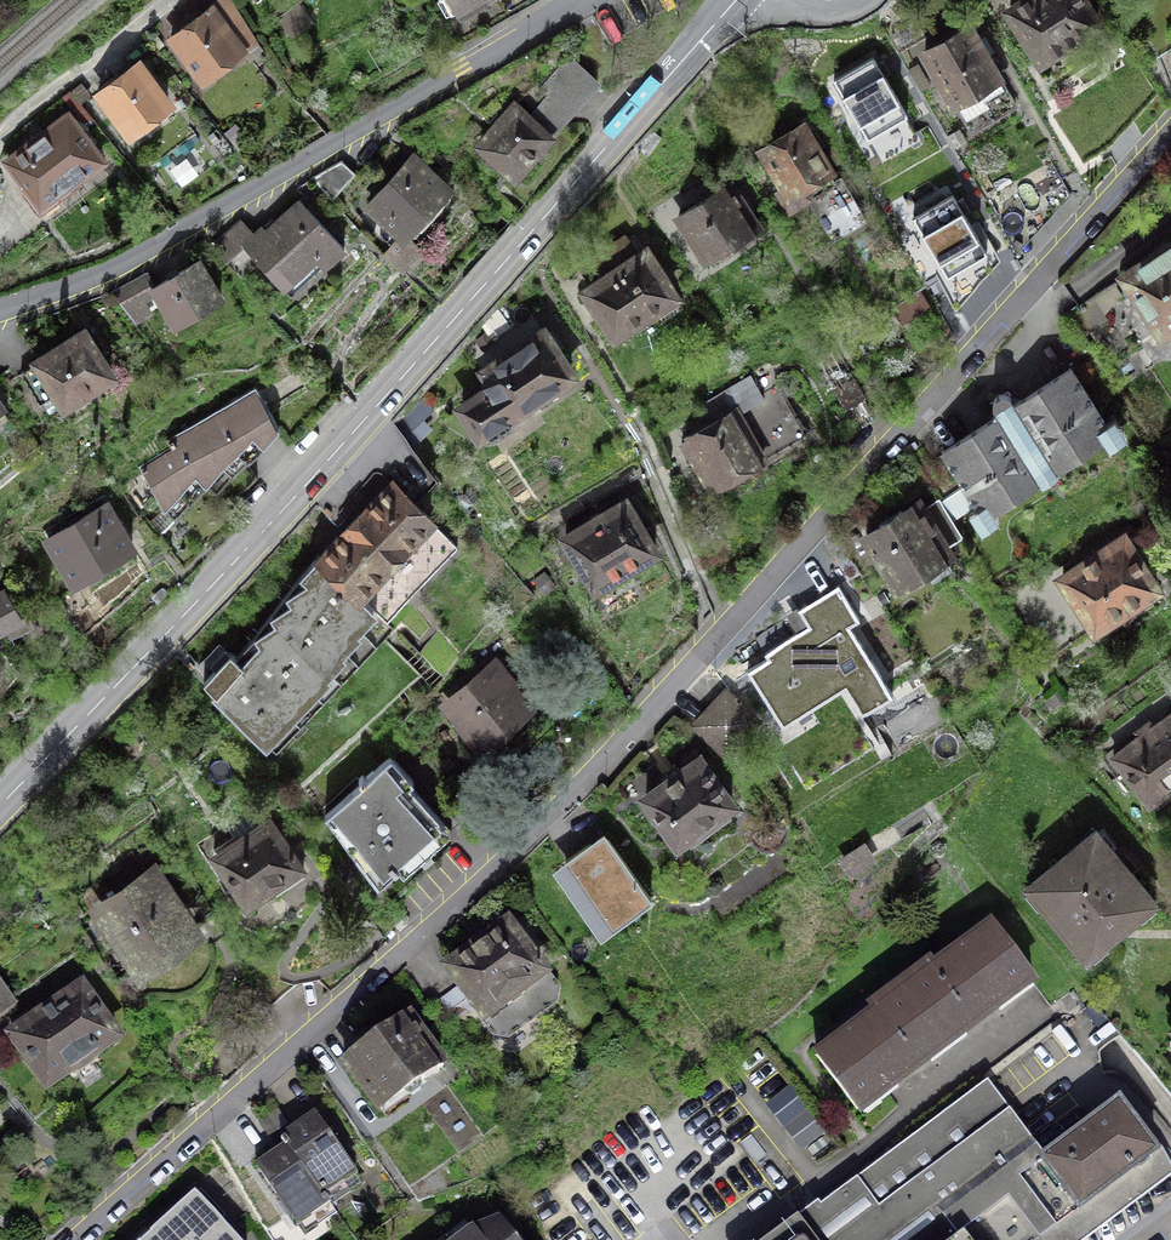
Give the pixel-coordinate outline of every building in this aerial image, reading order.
[(459,13),(483,0),(452,0),(459,13)] [(508,15),(534,0),(499,0),(508,15)] [(1010,10),(1041,59),(1098,23),(1083,0),(1026,0),(1010,10)] [(254,36),(231,1),(215,13),(211,8),(171,38),(200,77),(254,36)] [(969,26),(924,52),(953,102),(957,100),(973,129),(1015,105),(969,26)] [(873,56),(833,79),(868,138),(907,115),(873,56)] [(598,82),(569,58),(529,103),(531,104),(522,113),(515,107),(480,145),(487,151),(481,158),(492,167),(498,161),(515,176),(532,157),(542,159),(548,151),(545,142),(598,82)] [(167,102),(137,63),(98,93),(128,132),(167,102)] [(67,116),(8,161),(40,206),(101,159),(67,116)] [(802,126),(762,150),(784,185),(775,190),(788,211),(810,198),(833,237),(864,219),(840,179),(835,181),(816,149),(823,145),(818,137),(811,141),(802,126)] [(447,189),(412,157),(369,204),(405,236),(447,189)] [(356,174),(341,160),(312,177),(332,199),(356,174)] [(1070,194),(1051,161),(986,198),(1005,231),(1070,194)] [(727,183),(678,215),(705,256),(754,224),(727,183)] [(979,264),(997,254),(978,221),(971,225),(952,194),(913,216),(931,249),(923,253),(948,296),(967,285),(964,280),(982,270),(979,264)] [(344,248),(298,200),(265,230),(262,227),(253,235),(243,245),(284,288),(316,259),(323,267),(344,248)] [(243,245),(253,235),(238,220),(211,245),(226,261),(243,245)] [(624,238),(582,264),(596,285),(587,291),(590,296),(584,300),(593,315),(600,311),(614,333),(633,320),(638,328),(660,314),(655,306),(673,295),(646,253),(637,258),(624,238)] [(1124,275),(1162,332),(1170,326),(1170,244),(1124,275)] [(154,289),(176,326),(221,300),(198,261),(155,287),(146,273),(111,292),(135,321),(151,312),(141,296),(154,289)] [(1081,310),(1072,316),(1083,334),(1108,318),(1094,297),(1079,307),(1081,310)] [(110,374),(83,332),(20,371),(40,403),(57,392),(64,402),(75,404),(88,395),(90,387),(110,374)] [(484,370),(483,383),(487,390),(461,407),(479,434),(490,437),(511,424),(513,412),(530,400),(536,408),(557,393),(552,386),(570,374),(543,332),(484,370)] [(998,414),(942,450),(965,485),(942,500),(953,519),(976,504),(993,508),(1041,477),(1037,470),(1050,461),(1055,468),(1103,437),(1106,422),(1071,368),(1015,403),(1009,394),(1002,393),(994,398),(992,405),(998,414)] [(692,436),(682,443),(707,486),(757,456),(760,461),(805,435),(777,385),(761,394),(750,376),(702,404),(713,423),(692,435),(692,436)] [(855,381),(837,391),(856,423),(875,413),(855,381)] [(279,426),(255,386),(166,439),(169,447),(139,465),(162,504),(174,517),(207,484),(216,494),(219,491),(218,490),(279,426)] [(457,546),(393,483),(374,502),(372,500),(350,523),(352,525),(322,556),(386,618),(457,546)] [(942,500),(940,497),(921,508),(918,503),(903,512),(901,509),(879,523),(881,526),(865,536),(894,582),(947,549),(945,545),(963,534),(953,519),(942,500)] [(625,501),(565,537),(595,587),(655,550),(625,501)] [(131,546),(104,503),(47,538),(74,581),(131,546)] [(1123,537),(1063,578),(1095,627),(1155,587),(1123,537)] [(215,689),(206,698),(280,770),(296,791),(308,779),(329,801),(357,775),(362,781),(390,755),(390,756),(413,733),(402,720),(412,710),(398,697),(420,674),(375,629),(386,618),(322,556),(320,553),(300,574),(255,634),(236,655),(231,649),(203,678),(215,689)] [(543,572),(534,580),(546,593),(555,585),(543,572)] [(838,585),(798,609),(808,625),(765,652),(768,657),(748,670),(783,725),(809,709),(804,700),(840,678),(861,712),(892,693),(849,625),(859,619),(838,585)] [(524,586),(505,603),(516,615),(535,598),(524,586)] [(4,590),(0,593),(0,629),(12,622),(17,631),(32,622),(27,613),(20,617),(4,590)] [(491,668),(450,702),(483,741),(496,730),(495,728),(522,706),(491,668)] [(710,708),(740,736),(755,719),(725,692),(710,708)] [(710,708),(696,724),(726,751),(740,736),(710,708)] [(1112,756),(1148,805),(1170,789),(1170,713),(1112,756)] [(362,781),(325,815),(378,885),(398,867),(397,865),(419,844),(429,854),(452,830),(409,785),(413,779),(390,756),(390,755),(362,781)] [(666,782),(646,797),(678,841),(684,836),(690,845),(731,816),(725,808),(731,803),(699,759),(678,774),(677,772),(665,781),(666,782)] [(234,836),(213,849),(246,899),(271,883),(277,892),(304,874),(292,857),(295,856),(291,850),(289,852),(269,822),(238,842),(234,836)] [(1095,830),(1029,886),(1087,955),(1154,899),(1095,830)] [(603,833),(565,860),(613,925),(651,897),(603,833)] [(151,875),(104,907),(141,961),(188,929),(151,875)] [(507,926),(451,969),(485,1014),(480,1017),(492,1033),(507,1036),(557,999),(557,986),(545,969),(541,972),(507,926)] [(901,986),(944,1043),(1030,978),(992,927),(935,970),(930,964),(901,986)] [(16,1006),(0,982),(0,1016),(16,1006)] [(876,1014),(819,1057),(857,1107),(944,1043),(901,986),(872,1008),(876,1014)] [(81,987),(12,1035),(48,1086),(70,1070),(74,1076),(99,1059),(95,1053),(117,1038),(81,987)] [(408,1015),(345,1060),(381,1110),(444,1065),(408,1015)] [(893,1150),(952,1228),(956,1225),(968,1239),(1042,1239),(1040,1238),(1156,1151),(1119,1102),(1046,1157),(988,1080),(893,1150)] [(314,1114),(282,1136),(324,1195),(356,1173),(314,1114)] [(284,1145),(256,1165),(298,1224),(330,1202),(324,1195),(282,1136),(279,1139),(284,1145)] [(893,1150),(821,1205),(818,1201),(766,1239),(968,1239),(956,1225),(952,1228),(893,1150)] [(142,1239),(238,1239),(194,1192),(142,1239)] [(453,1239),(514,1239),(499,1220),(460,1235),(453,1239)]
